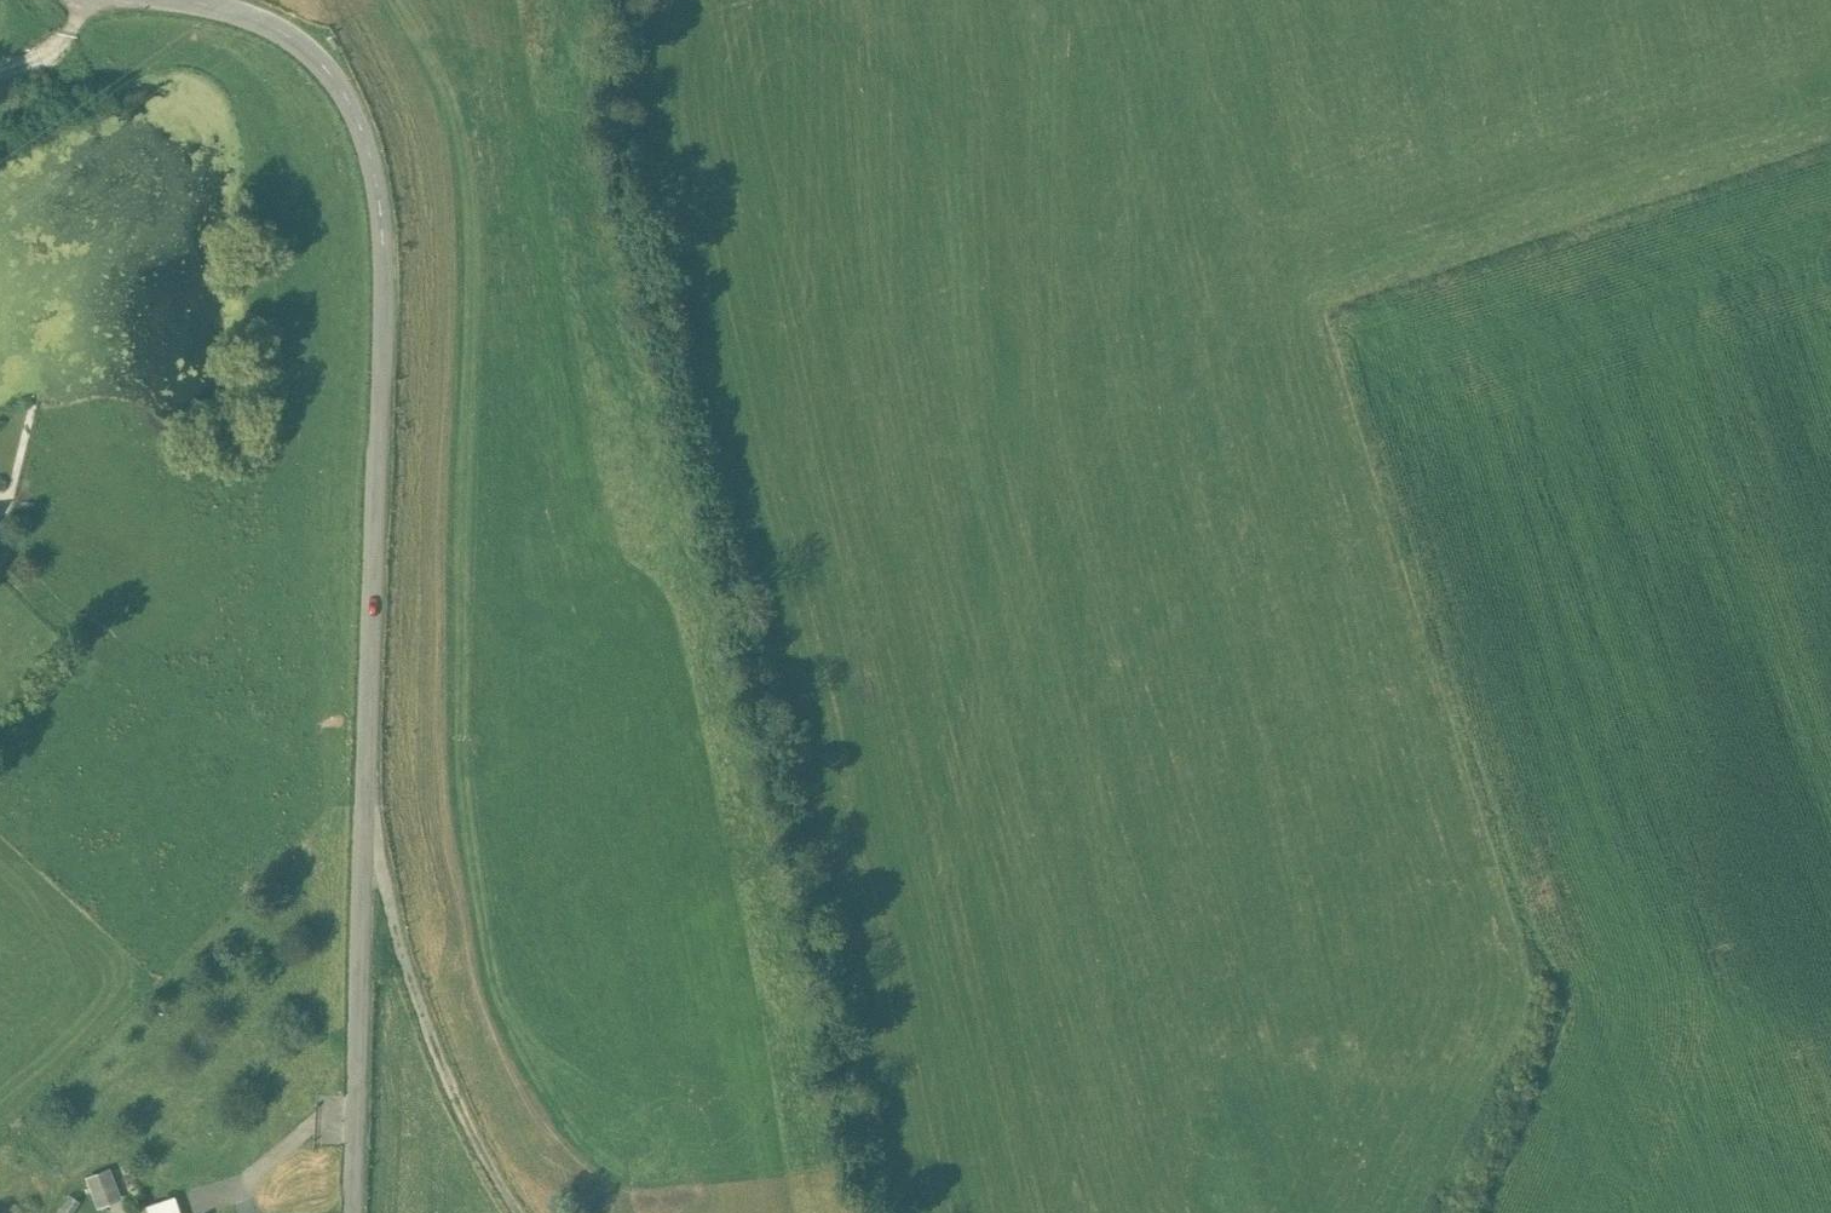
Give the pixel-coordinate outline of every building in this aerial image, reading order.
[(94,1207),(121,1197),(109,1165),(82,1175),(94,1207)] [(146,1212),(178,1212),(173,1194),(143,1202),(146,1212)]
